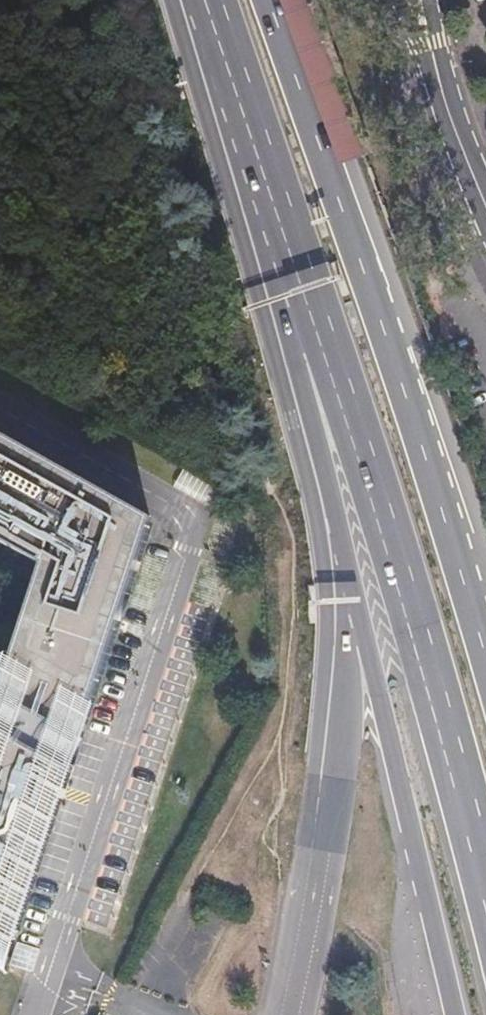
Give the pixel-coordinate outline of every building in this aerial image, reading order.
[(4,977),(152,534),(0,448),(0,555),(41,579),(0,702),(0,975),(4,977)]
